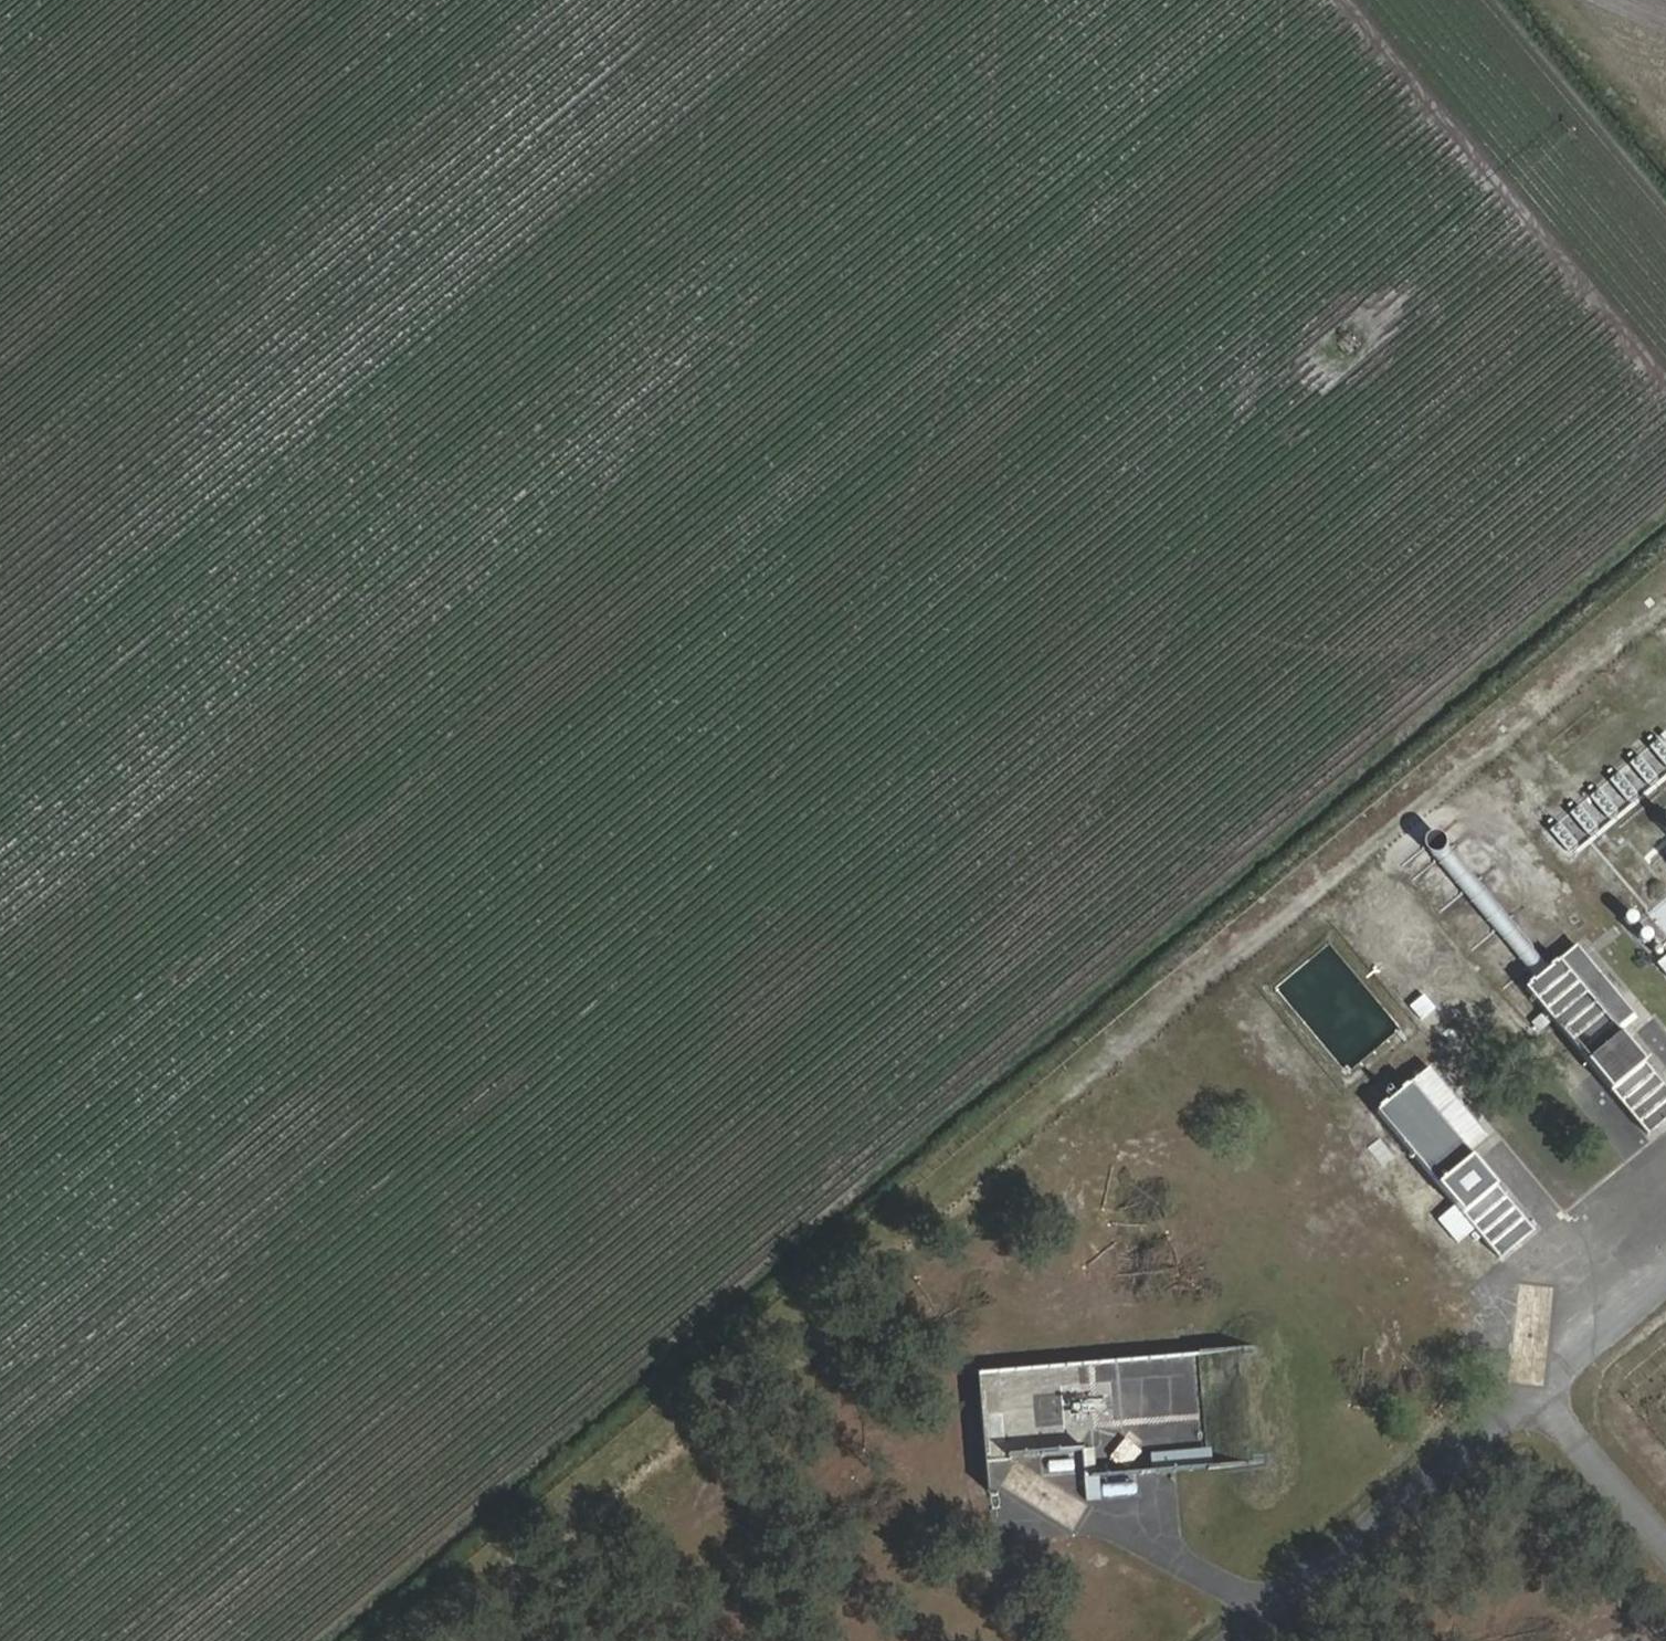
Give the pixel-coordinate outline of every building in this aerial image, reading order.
[(1645,935),(1599,973),(1663,1047),(1665,1050),(1665,959),(1645,935)] [(1420,1021),(1436,1009),(1424,993),(1408,1005),(1420,1021)] [(1469,1150),(1487,1135),(1429,1065),(1375,1109),(1454,1204),(1437,1218),(1456,1243),(1474,1228),(1501,1262),(1536,1233),(1469,1150)] [(1196,1356),(1035,1365),(1040,1440),(1013,1441),(1014,1459),(1085,1454),(1085,1460),(1175,1454),(1174,1434),(1200,1432),(1196,1356)] [(1152,1461),(1210,1458),(1210,1449),(1151,1452),(1152,1461)] [(1133,1475),(1084,1482),(1087,1502),(1136,1494),(1133,1475)]
